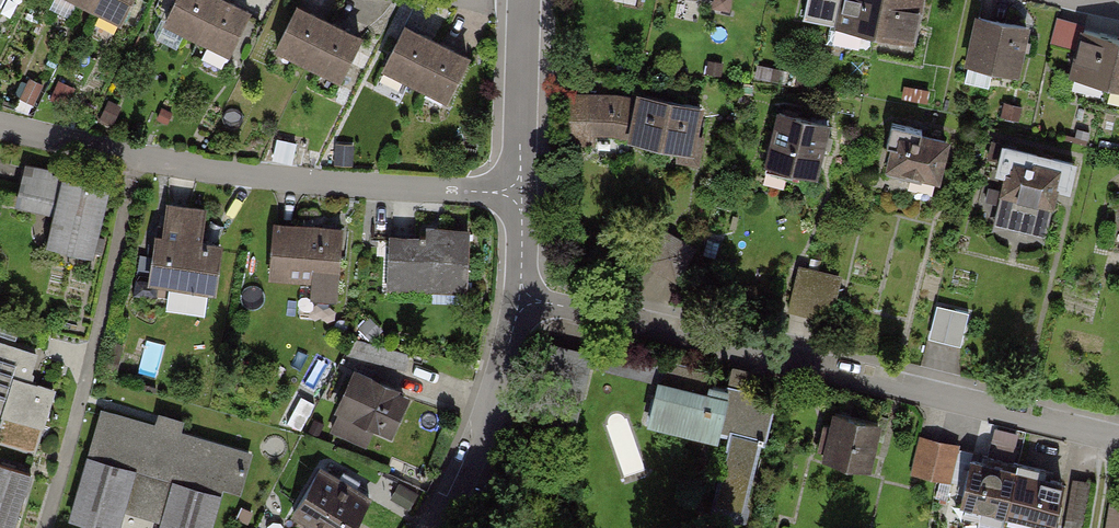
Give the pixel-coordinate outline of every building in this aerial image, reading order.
[(127,17),(135,0),(90,0),(127,17)] [(241,0),(186,0),(174,23),(239,56),(262,11),(241,0)] [(839,29),(910,45),(920,0),(846,0),(839,29)] [(373,33),(307,1),(285,46),(350,78),(373,33)] [(1056,41),(1075,45),(1081,14),(1062,10),(1056,41)] [(1025,28),(980,17),(965,79),(988,85),(992,67),(1015,72),(1025,28)] [(477,53),(416,21),(392,67),(454,98),(477,53)] [(1081,24),(1070,70),(1118,81),(1118,33),(1081,24)] [(698,119),(635,105),(633,110),(610,108),(565,109),(567,147),(624,145),(622,153),(671,162),(675,171),(696,177),(702,149),(692,146),(698,119)] [(824,133),(775,122),(763,177),(812,187),(824,133)] [(945,152),(887,138),(877,178),(935,193),(945,152)] [(1057,178),(1004,167),(991,228),(1043,239),(1057,178)] [(105,196),(21,176),(11,218),(48,227),(41,257),(88,268),(105,196)] [(200,222),(157,216),(147,296),(210,304),(217,255),(196,253),(200,222)] [(698,242),(662,218),(641,250),(677,273),(698,242)] [(336,240),(270,233),(264,292),(331,298),(336,240)] [(463,241),(414,239),(414,249),(385,248),(383,303),(460,305),(463,241)] [(839,278),(798,268),(788,310),(829,320),(839,278)] [(0,354),(0,428),(37,441),(50,405),(25,397),(36,366),(0,354)] [(587,388),(642,401),(634,435),(720,455),(703,527),(709,527),(741,527),(774,391),(730,381),(728,389),(577,354),(574,367),(544,360),(528,431),(574,442),(587,388)] [(407,407),(350,381),(322,444),(360,461),(367,446),(385,454),(407,407)] [(97,421),(66,527),(118,527),(120,523),(135,527),(210,527),(217,503),(236,508),(249,465),(178,445),(181,433),(153,425),(150,437),(97,421)] [(878,433),(836,423),(825,469),(867,479),(878,433)] [(956,458),(917,450),(910,486),(948,493),(956,458)] [(968,469),(958,513),(1024,527),(1050,527),(1059,490),(968,469)] [(1069,514),(1084,518),(1093,479),(1078,476),(1069,514)] [(312,478),(284,527),(357,527),(368,509),(312,478)] [(0,480),(0,527),(15,527),(28,489),(0,480)] [(1112,499),(1110,527),(1118,527),(1118,499),(1112,499)]
